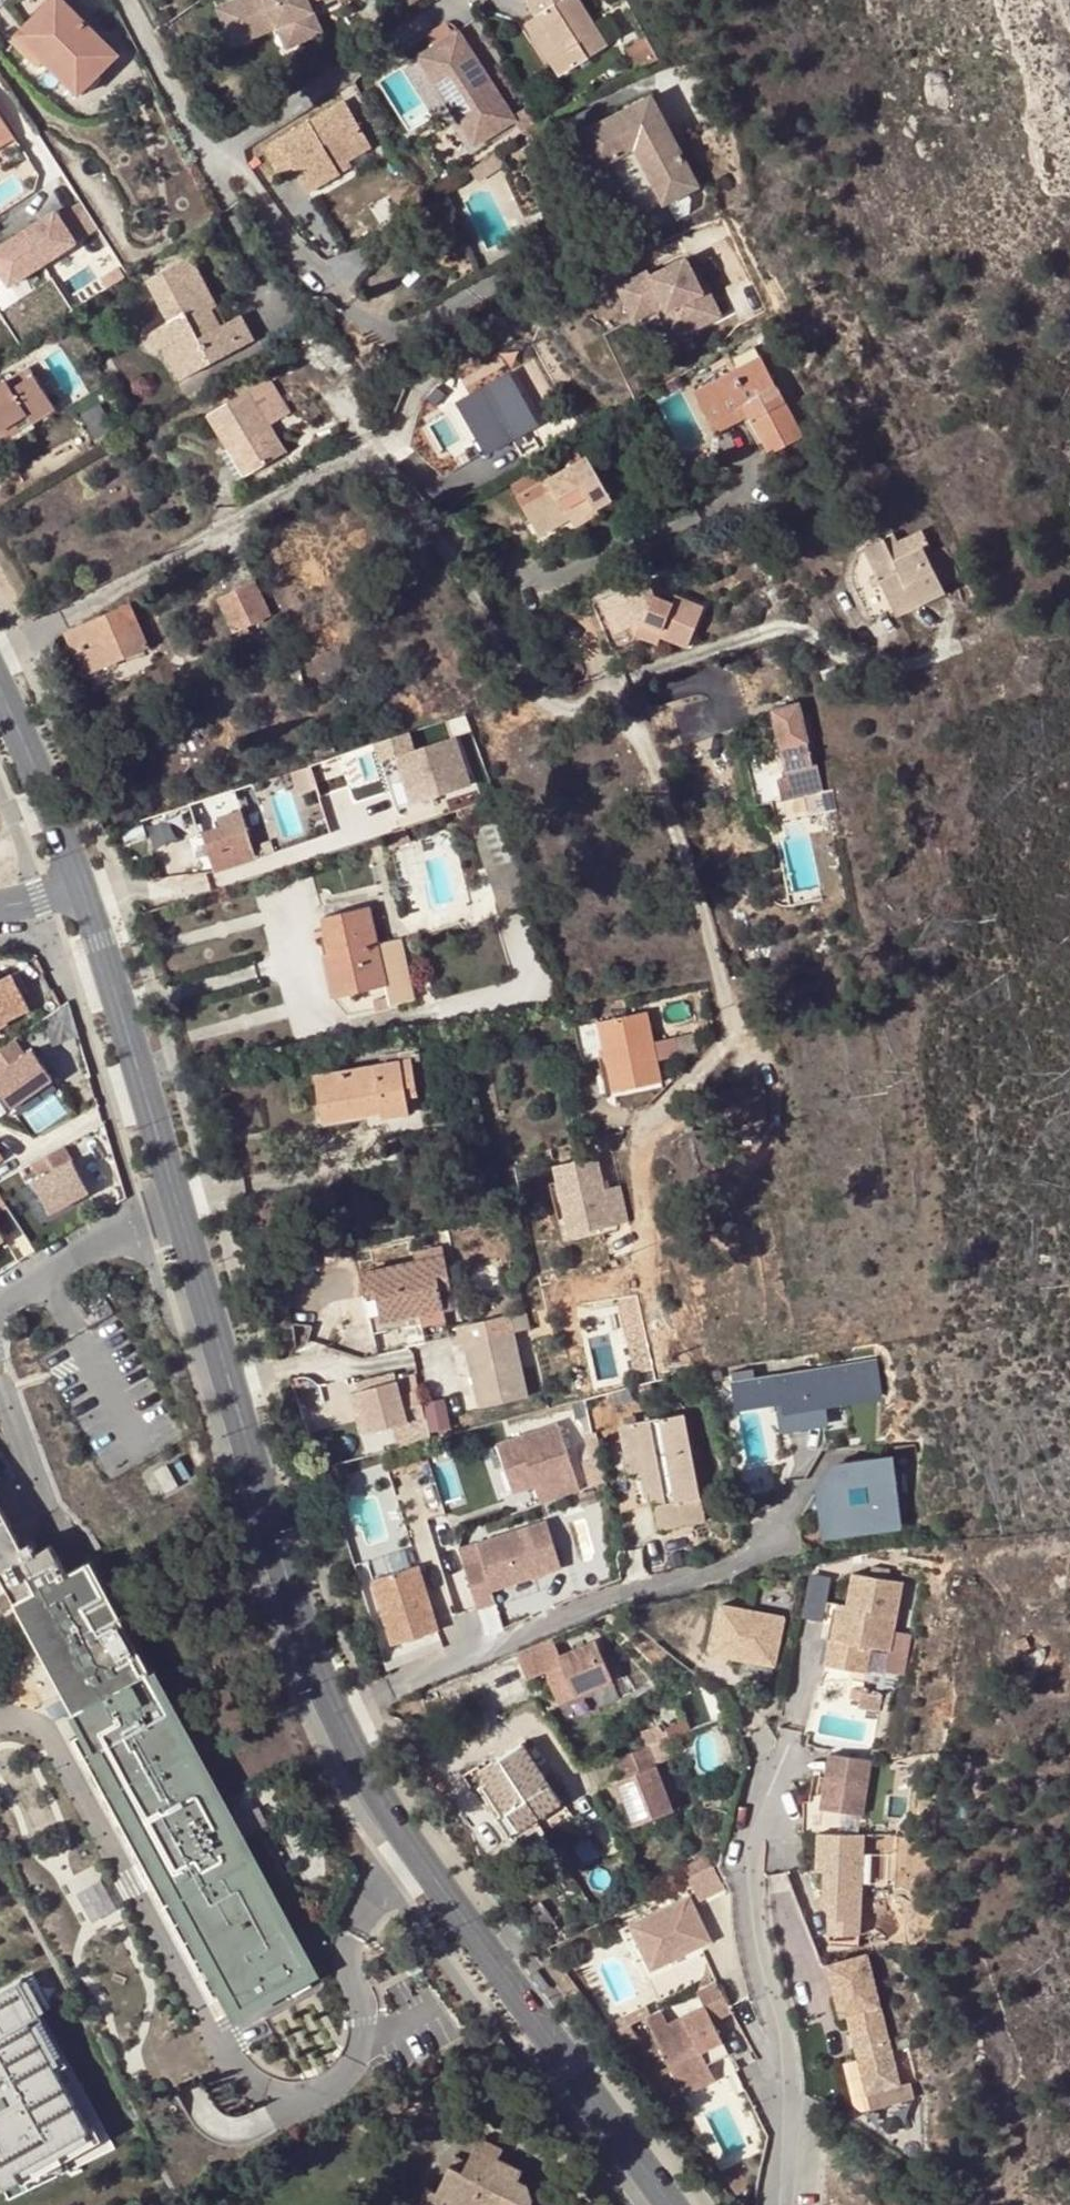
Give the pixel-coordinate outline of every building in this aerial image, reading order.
[(65,0),(48,0),(16,33),(78,94),(117,53),(65,0)] [(221,5),(237,42),(276,25),(281,23),(295,18),(303,40),(327,29),(313,0),(234,0),(221,5)] [(544,10),(567,48),(558,55),(567,70),(614,42),(590,0),(539,0),(544,10)] [(535,15),(558,55),(567,48),(544,10),(535,15)] [(303,40),(295,18),(281,23),(291,45),(303,40)] [(517,109),(494,74),(488,77),(482,69),(486,65),(460,26),(421,53),(434,73),(438,69),(457,98),(454,102),(480,141),(520,114),(517,109)] [(645,68),(667,57),(656,37),(635,48),(645,68)] [(487,65),(486,65),(482,69),(488,77),(494,74),(487,65)] [(698,186),(650,96),(581,133),(598,165),(609,159),(639,216),(698,186)] [(355,157),(377,143),(348,98),(270,149),(287,177),(301,168),(316,191),(347,172),(343,165),(355,157)] [(14,136),(0,113),(0,145),(14,136)] [(359,164),(355,157),(343,165),(347,172),(359,164)] [(483,159),(472,167),(480,177),(489,171),(483,159)] [(466,187),(480,177),(472,167),(457,177),(466,187)] [(0,244),(0,271),(8,284),(96,227),(78,199),(57,213),(54,208),(0,244)] [(164,347),(180,378),(254,338),(242,313),(225,322),(219,324),(211,308),(217,305),(192,256),(147,281),(167,322),(148,334),(148,341),(155,348),(164,347)] [(633,317),(662,303),(679,337),(720,317),(696,267),(691,270),(686,259),(650,276),(648,272),(618,286),(633,317)] [(635,322),(660,310),(674,339),(679,337),(662,303),(633,317),(635,322)] [(211,308),(219,324),(225,322),(217,305),(211,308)] [(804,435),(760,355),(693,391),(711,423),(744,406),(749,417),(769,454),(804,435)] [(29,365),(8,378),(14,388),(35,375),(29,365)] [(538,425),(508,371),(462,397),(492,451),(538,425)] [(14,388),(8,378),(0,383),(0,427),(16,418),(29,410),(35,419),(55,406),(35,375),(14,388)] [(207,414),(226,447),(244,476),(284,451),(248,390),(207,414)] [(749,417),(744,406),(711,423),(717,434),(749,417)] [(16,418),(0,427),(0,433),(4,440),(23,429),(16,418)] [(238,479),(244,476),(226,447),(221,450),(238,479)] [(578,459),(571,447),(558,455),(565,467),(578,459)] [(588,458),(517,498),(545,546),(573,530),(569,524),(595,509),(610,500),(588,458)] [(924,535),(899,546),(888,551),(884,542),(865,551),(864,551),(849,569),(847,583),(860,613),(888,604),(891,608),(894,613),(941,587),(928,560),(926,555),(931,553),(924,535)] [(895,537),(884,542),(888,551),(899,546),(895,537)] [(943,554),(928,560),(941,587),(957,581),(961,580),(948,552),(943,554)] [(269,611),(254,580),(216,599),(230,627),(233,633),(270,615),(269,611)] [(592,603),(614,655),(632,646),(628,636),(650,646),(654,638),(681,651),(697,611),(669,599),(666,608),(645,600),(639,584),(592,603)] [(941,587),(894,613),(896,619),(943,595),(941,587)] [(865,621),(891,608),(888,604),(860,613),(865,621)] [(84,673),(146,645),(128,605),(66,633),(84,673)] [(821,774),(818,762),(815,763),(801,702),(770,709),(777,739),(740,747),(753,807),(825,793),(821,774)] [(456,738),(397,756),(412,805),(471,787),(456,738)] [(336,752),(331,739),(312,746),(316,759),(336,752)] [(256,857),(254,851),(240,808),(216,815),(219,822),(201,828),(215,870),(256,857)] [(254,851),(256,857),(275,851),(271,839),(262,842),(264,848),(254,851)] [(403,1002),(399,983),(414,979),(405,937),(379,943),(371,906),(322,917),(330,953),(336,952),(350,1014),(403,1002)] [(347,1015),(350,1014),(336,952),(330,953),(321,955),(331,998),(347,1015)] [(434,991),(430,974),(421,976),(425,993),(434,991)] [(9,1024),(7,1020),(28,1008),(11,977),(0,983),(0,1029),(9,1024)] [(643,1010),(572,1027),(580,1062),(598,1058),(606,1056),(614,1091),(660,1081),(643,1010)] [(13,1040),(0,1049),(0,1092),(11,1108),(52,1079),(42,1065),(38,1068),(34,1063),(38,1060),(32,1050),(24,1055),(13,1040)] [(410,1115),(407,1098),(401,1063),(412,1062),(420,1060),(419,1051),(379,1058),(380,1063),(314,1074),(323,1124),(384,1113),(385,1120),(410,1115)] [(401,1063),(407,1098),(417,1096),(412,1062),(401,1063)] [(63,1165),(54,1149),(28,1164),(37,1179),(32,1182),(50,1213),(88,1191),(71,1160),(63,1165)] [(599,1156),(556,1165),(572,1235),(615,1226),(599,1156)] [(432,1256),(445,1254),(443,1246),(413,1252),(415,1260),(360,1271),(365,1297),(375,1295),(381,1323),(443,1310),(440,1292),(432,1256)] [(432,1256),(440,1292),(452,1289),(445,1254),(432,1256)] [(481,1412),(529,1401),(510,1319),(478,1327),(482,1344),(466,1348),(481,1412)] [(875,1353),(755,1371),(759,1391),(782,1387),(788,1422),(824,1417),(820,1395),(880,1386),(875,1353)] [(736,1395),(759,1391),(755,1371),(733,1375),(736,1395)] [(357,1391),(368,1433),(408,1422),(397,1381),(357,1391)] [(611,1392),(615,1406),(639,1400),(635,1385),(611,1392)] [(684,1413),(636,1424),(646,1469),(659,1529),(707,1519),(684,1413)] [(629,1474),(646,1469),(636,1424),(620,1428),(629,1474)] [(528,1487),(535,1505),(566,1494),(574,1491),(550,1426),(490,1448),(507,1495),(528,1487)] [(818,1480),(825,1483),(831,1525),(898,1515),(888,1448),(831,1456),(818,1480)] [(186,1488),(174,1462),(157,1469),(170,1496),(186,1488)] [(46,1548),(30,1556),(24,1546),(22,1547),(17,1550),(13,1542),(0,1519),(0,1591),(2,1590),(93,1754),(168,1712),(169,1711),(87,1564),(63,1577),(55,1562),(46,1548)] [(550,1528),(481,1551),(486,1565),(468,1571),(483,1615),(501,1609),(496,1597),(566,1574),(550,1528)] [(17,1550),(22,1547),(18,1539),(13,1542),(17,1550)] [(871,1648),(889,1652),(892,1634),(903,1583),(890,1580),(892,1571),(873,1567),(871,1576),(853,1572),(846,1605),(839,1643),(830,1641),(825,1665),(866,1673),(871,1648)] [(399,1654),(444,1638),(422,1574),(377,1589),(399,1654)] [(837,1603),(830,1641),(839,1643),(846,1605),(837,1603)] [(721,1605),(711,1652),(774,1665),(784,1618),(721,1605)] [(892,1634),(889,1652),(885,1672),(905,1676),(913,1638),(892,1634)] [(596,1642),(560,1657),(553,1640),(517,1655),(528,1681),(562,1667),(566,1675),(548,1682),(558,1705),(613,1682),(596,1642)] [(860,1701),(858,1708),(880,1711),(883,1692),(869,1690),(869,1686),(862,1685),(861,1692),(860,1701)] [(860,1701),(861,1692),(851,1690),(849,1699),(860,1701)] [(219,1804),(168,1712),(93,1754),(91,1755),(112,1792),(103,1797),(164,1907),(181,1898),(243,2009),(311,1970),(240,1842),(219,1804)] [(645,1736),(652,1752),(671,1744),(660,1730),(645,1736)] [(525,1745),(481,1771),(507,1813),(498,1819),(509,1837),(561,1803),(525,1745)] [(624,1787),(644,1831),(681,1815),(652,1752),(622,1765),(630,1784),(624,1787)] [(830,1752),(822,1807),(861,1813),(870,1758),(830,1752)] [(219,1804),(240,1842),(262,1830),(241,1792),(219,1804)] [(859,1933),(863,1833),(819,1831),(817,1869),(825,1869),(824,1898),(830,1898),(829,1932),(859,1933)] [(717,1865),(696,1875),(706,1896),(727,1886),(717,1865)] [(689,1899),(631,1928),(652,1972),(710,1943),(689,1899)] [(867,2090),(899,2082),(867,1953),(829,1961),(841,2012),(848,2010),(867,2090)] [(0,1991),(0,2146),(0,2189),(1,2191),(19,2181),(19,2180),(15,2172),(88,2132),(87,2131),(55,2071),(28,2022),(39,2016),(19,1981),(0,1991)] [(663,2011),(648,2019),(678,2081),(709,2066),(730,2056),(714,2023),(734,2013),(718,1984),(698,1993),(705,2008),(669,2025),(663,2011)] [(66,2065),(39,2016),(28,2022),(55,2071),(66,2065)] [(709,2066),(678,2081),(685,2096),(717,2081),(709,2066)] [(15,2172),(19,2180),(19,2181),(21,2184),(100,2141),(92,2128),(87,2131),(88,2132),(15,2172)] [(533,2197),(527,2183),(517,2178),(520,2171),(497,2159),(501,2149),(477,2138),(460,2172),(446,2165),(433,2192),(426,2187),(415,2204),(443,2204),(446,2199),(458,2204),(529,2204),(533,2197)]
